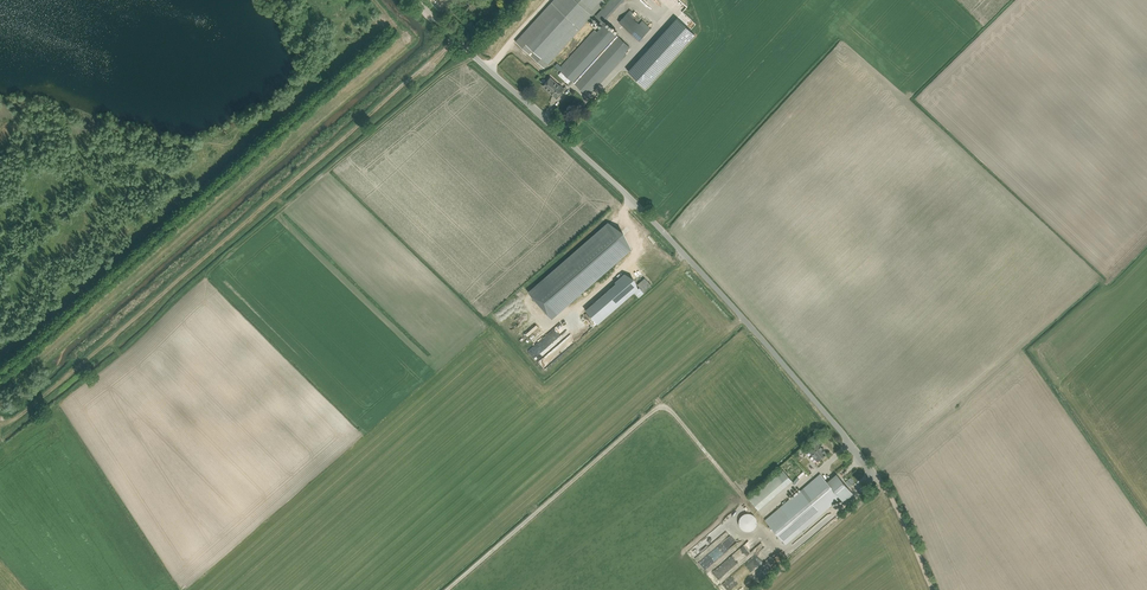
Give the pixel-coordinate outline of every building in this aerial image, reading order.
[(516,41),(544,68),(606,0),(554,0),(516,41)] [(595,16),(603,23),(624,0),(610,0),(595,16)] [(627,13),(619,22),(639,40),(648,32),(640,24),(634,19),(635,17),(632,14),(634,12),(631,10),(627,13)] [(677,18),(628,71),(646,87),(695,34),(677,18)] [(558,63),(555,65),(561,71),(567,77),(571,80),(573,82),(588,96),(626,55),(624,53),(630,47),(605,24),(597,32),(594,29),(561,65),(558,63)] [(550,77),(547,81),(543,85),(556,97),(564,88),(560,85),(560,86),(550,77)] [(608,222),(528,292),(552,318),(631,248),(608,222)] [(617,282),(629,296),(638,288),(625,273),(616,281),(617,282)] [(643,292),(651,285),(645,278),(637,284),(640,287),(634,292),(639,297),(644,292),(643,292)] [(556,326),(538,342),(540,344),(542,341),(545,344),(549,340),(551,343),(562,333),(556,326)] [(808,450),(817,461),(827,453),(817,443),(808,450)] [(778,510),(766,520),(785,543),(798,533),(835,501),(840,497),(820,474),(816,478),(778,510)] [(757,523),(757,522),(757,521),(757,520),(756,520),(756,519),(756,518),(755,517),(755,516),(754,516),(754,515),(753,515),(752,514),(751,514),(750,513),(749,513),(748,513),(747,513),(746,513),(745,513),(744,514),(743,514),(742,515),(741,516),(740,517),(740,518),(739,518),(739,519),(739,520),(739,521),(739,522),(739,523),(739,524),(739,525),(740,526),(740,527),(741,528),(742,529),(743,529),(743,530),(744,530),(745,531),(746,531),(747,531),(748,531),(749,531),(750,531),(751,530),(752,530),(753,530),(753,529),(754,529),(755,528),(755,527),(756,527),(756,526),(756,525),(756,524),(757,523)] [(711,552),(717,559),(730,547),(724,540),(711,552)] [(759,561),(756,563),(752,558),(739,569),(745,577),(761,565),(759,561)] [(719,578),(726,573),(721,565),(714,569),(719,578)]
